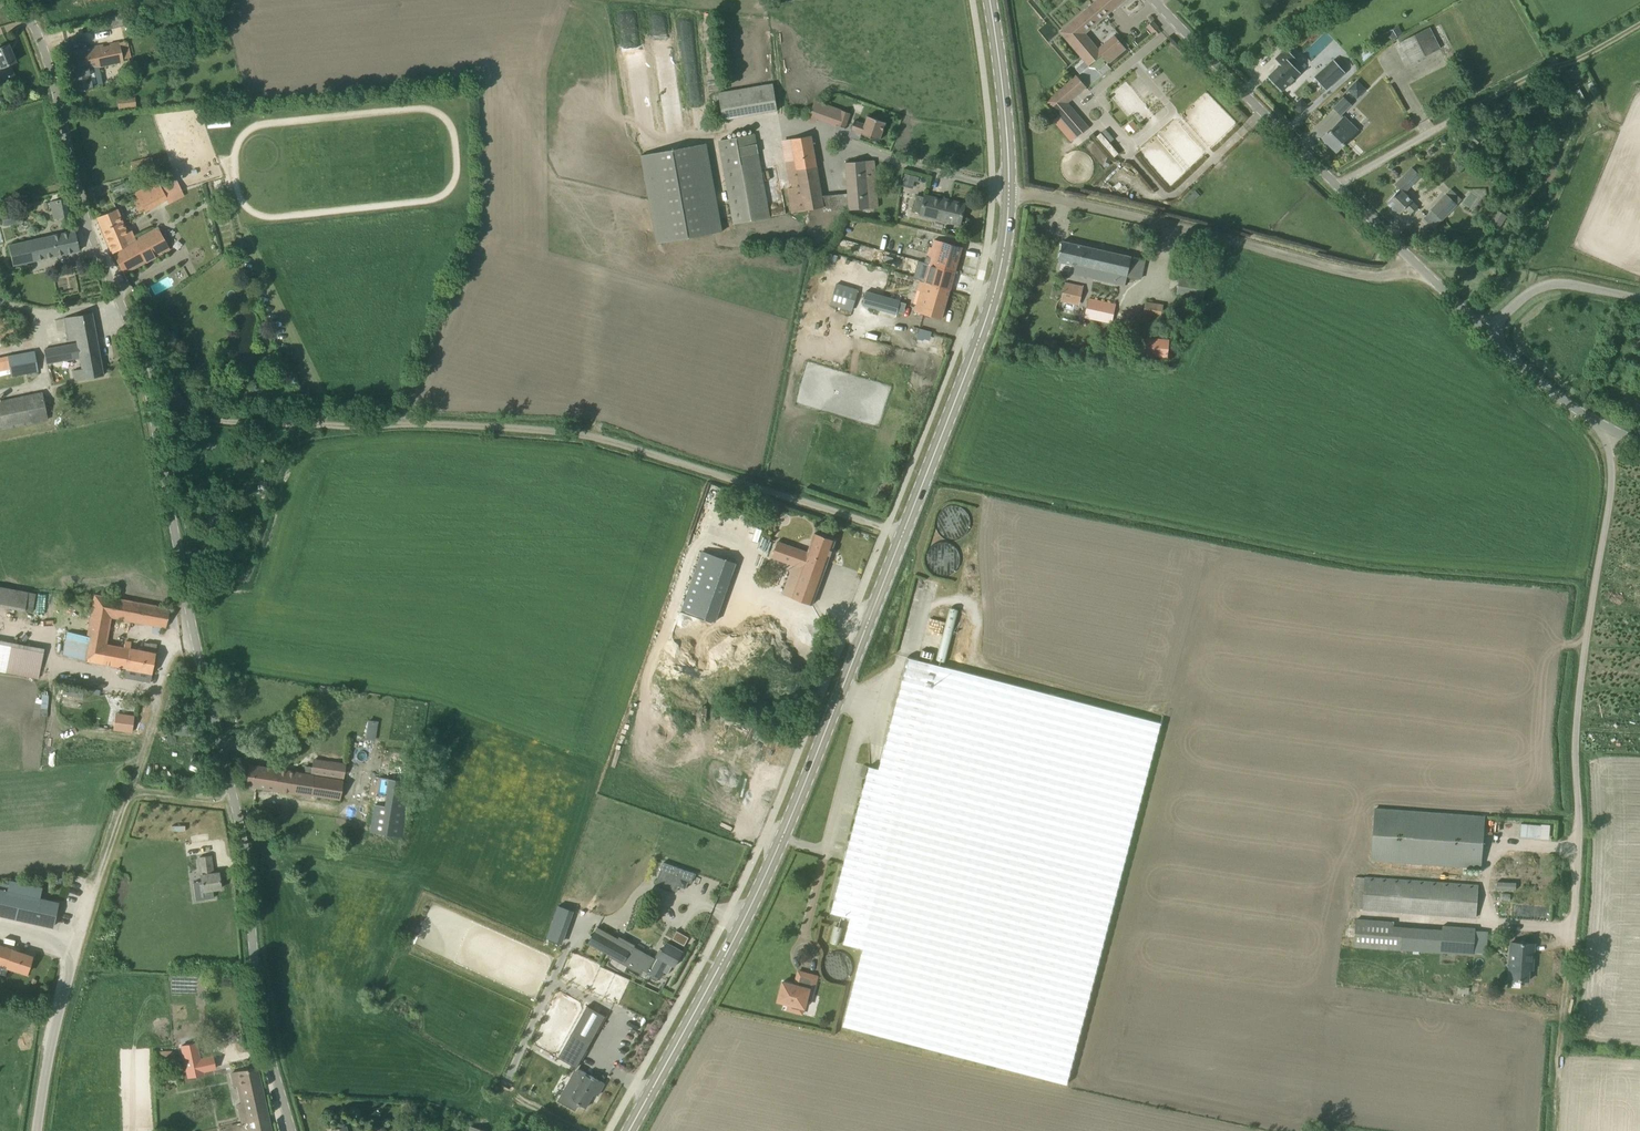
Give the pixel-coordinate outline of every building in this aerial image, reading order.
[(1060,32),(1089,66),(1102,54),(1109,63),(1126,48),(1115,35),(1098,49),(1095,45),(1094,46),(1095,47),(1094,47),(1083,35),(1124,0),(1097,0),(1060,32)] [(128,15),(110,19),(113,28),(130,24),(128,15)] [(1158,28),(1153,21),(1147,26),(1152,33),(1154,32),(1157,35),(1160,32),(1157,29),(1158,28)] [(211,22),(201,24),(203,36),(214,34),(211,22)] [(1398,26),(1387,32),(1391,40),(1403,33),(1398,26)] [(1439,49),(1429,27),(1400,42),(1411,63),(1439,49)] [(127,40),(119,42),(87,47),(84,37),(64,41),(75,92),(92,88),(92,86),(102,84),(98,66),(123,61),(123,59),(131,57),(127,40)] [(0,68),(4,78),(13,74),(9,64),(15,62),(8,44),(0,48),(0,68)] [(1268,77),(1268,76),(1268,77),(1282,91),(1300,73),(1301,73),(1292,64),(1296,60),(1297,59),(1286,48),(1285,49),(1286,49),(1277,57),(1275,59),(1280,65),(1268,77)] [(1326,90),(1345,72),(1333,59),(1314,77),(1326,90)] [(1077,76),(1047,101),(1078,137),(1088,128),(1067,103),(1086,86),(1077,76)] [(1366,89),(1357,80),(1347,89),(1357,99),(1366,89)] [(723,120),(778,110),(773,83),(718,92),(723,120)] [(135,97),(117,98),(118,109),(136,108),(135,97)] [(1341,115),(1351,105),(1344,97),(1333,108),(1341,115)] [(1308,106),(1301,99),(1295,106),(1301,112),(1308,106)] [(816,101),(808,120),(815,123),(817,118),(845,128),(850,113),(816,101)] [(206,127),(228,126),(228,116),(206,117),(206,127)] [(854,121),(851,130),(862,133),(861,134),(879,140),(886,123),(868,116),(865,124),(854,121)] [(1344,117),(1331,131),(1323,138),(1336,152),(1358,130),(1344,117)] [(1126,126),(1124,127),(1131,135),(1132,134),(1140,128),(1133,120),(1126,126)] [(1109,152),(1117,145),(1108,133),(1099,141),(1109,152)] [(770,217),(755,134),(718,141),(733,224),(770,217)] [(849,210),(878,207),(874,160),(845,163),(848,194),(822,196),(811,136),(792,139),(795,160),(786,162),(791,188),(788,189),(792,213),(823,207),(824,211),(849,210)] [(723,231),(707,143),(640,155),(656,243),(723,231)] [(1405,208),(1411,214),(1417,207),(1412,201),(1404,193),(1420,176),(1412,167),(1395,185),(1399,189),(1388,202),(1400,213),(1405,208)] [(905,173),(902,185),(913,188),(915,181),(918,181),(919,177),(905,173)] [(168,203),(183,195),(177,181),(161,189),(157,181),(134,193),(144,211),(166,199),(168,203)] [(1442,220),(1462,199),(1450,188),(1431,209),(1442,220)] [(912,213),(960,225),(965,205),(949,201),(949,202),(925,196),(925,197),(917,195),(912,213)] [(68,216),(65,198),(50,201),(54,219),(68,216)] [(23,221),(20,208),(1,212),(4,226),(23,221)] [(123,274),(146,262),(169,249),(157,227),(134,240),(130,231),(126,233),(116,209),(97,217),(112,253),(123,274)] [(1497,209),(1488,222),(1498,228),(1507,215),(1497,209)] [(75,231),(71,231),(8,245),(13,265),(79,250),(75,231)] [(925,263),(955,272),(962,247),(942,242),(934,240),(932,248),(930,247),(925,263)] [(1140,279),(1144,260),(1062,241),(1058,260),(1076,264),(1074,274),(1125,285),(1127,276),(1140,279)] [(920,282),(950,290),(955,272),(925,263),(921,279),(920,279),(920,282)] [(919,297),(946,305),(950,290),(920,282),(917,290),(920,291),(919,297)] [(833,296),(830,305),(852,311),(855,302),(858,289),(836,283),(833,296)] [(1078,301),(1081,287),(1066,284),(1063,298),(1078,301)] [(867,291),(863,305),(896,315),(897,312),(900,302),(900,300),(867,291)] [(946,305),(919,297),(914,311),(941,319),(946,305)] [(1111,323),(1116,304),(1089,298),(1085,317),(1111,323)] [(1161,304),(1146,302),(1144,316),(1159,318),(1161,304)] [(75,380),(103,375),(91,312),(64,318),(68,341),(76,339),(77,344),(44,350),(46,363),(79,357),(82,368),(73,370),(75,380)] [(1167,359),(1168,343),(1141,341),(1140,357),(1167,359)] [(8,356),(0,358),(0,375),(11,373),(11,376),(38,371),(34,351),(8,356)] [(42,392),(0,400),(0,430),(48,420),(42,392)] [(802,601),(812,605),(835,541),(815,533),(808,552),(778,541),(772,557),(793,565),(783,594),(802,601)] [(679,609),(714,620),(734,560),(698,549),(679,609)] [(36,595),(36,597),(34,607),(52,610),(53,598),(51,597),(52,589),(39,588),(39,596),(36,595)] [(23,610),(32,611),(35,592),(27,591),(23,610)] [(94,594),(88,626),(87,635),(67,631),(63,656),(126,668),(125,668),(152,673),(152,672),(157,644),(157,645),(157,643),(156,643),(156,644),(149,642),(149,643),(144,642),(143,651),(130,648),(131,643),(125,642),(124,647),(105,643),(110,617),(154,625),(152,633),(158,634),(159,635),(159,633),(160,626),(166,627),(169,608),(94,594)] [(38,679),(44,648),(0,640),(0,671),(38,679)] [(933,659),(934,653),(922,650),(920,656),(933,659)] [(1067,1085),(1082,1025),(1121,878),(1161,723),(908,658),(879,769),(869,766),(829,919),(840,922),(842,916),(849,918),(843,944),(862,949),(841,1026),(1067,1085)] [(84,688),(63,684),(62,691),(83,695),(84,688)] [(45,698),(32,699),(33,716),(45,715),(45,698)] [(130,731),(131,713),(111,712),(110,730),(130,731)] [(363,738),(374,739),(376,720),(365,718),(363,738)] [(176,722),(175,733),(187,734),(187,723),(176,722)] [(246,785),(256,787),(339,799),(345,764),(313,759),(311,775),(249,765),(246,785)] [(379,777),(370,832),(402,837),(410,782),(379,777)] [(1484,816),(1374,808),(1370,861),(1481,868),(1484,816)] [(1520,837),(1540,838),(1541,825),(1521,823),(1520,837)] [(200,875),(201,880),(193,881),(194,891),(202,890),(221,888),(218,873),(213,873),(210,856),(199,858),(201,875),(200,875)] [(656,884),(677,892),(679,886),(685,889),(688,882),(691,884),(693,878),(695,879),(696,874),(694,874),(664,863),(656,883),(656,884)] [(1476,917),(1478,886),(1355,877),(1353,908),(1476,917)] [(1497,882),(1496,889),(1516,890),(1516,883),(1497,882)] [(34,922),(53,927),(58,903),(0,890),(0,915),(34,922)] [(1456,936),(1451,936),(1451,930),(1411,927),(1410,931),(1393,930),(1394,921),(1356,918),(1353,947),(1384,949),(1383,958),(1400,960),(1400,950),(1473,955),(1475,928),(1456,927),(1456,936)] [(837,944),(842,927),(835,925),(829,941),(837,944)] [(655,959),(643,953),(600,929),(592,948),(602,954),(605,947),(660,977),(668,962),(674,966),(682,952),(667,943),(662,951),(660,950),(655,959)] [(1508,979),(1528,981),(1529,963),(1533,963),(1534,944),(1511,942),(1508,979)] [(26,973),(32,957),(0,946),(0,965),(26,973)] [(812,998),(817,976),(803,972),(803,973),(800,986),(795,985),(783,982),(778,1001),(796,1006),(794,1012),(802,1014),(804,1008),(807,997),(812,998)] [(587,1003),(558,1055),(576,1065),(606,1013),(587,1003)] [(177,1046),(178,1059),(187,1059),(186,1045),(177,1046)] [(204,1045),(189,1048),(194,1071),(205,1068),(206,1074),(210,1073),(223,1070),(221,1059),(207,1061),(204,1045)] [(240,1103),(237,1103),(239,1110),(265,1105),(256,1067),(231,1073),(234,1087),(237,1086),(240,1103)] [(586,1074),(580,1084),(572,1100),(586,1108),(594,1093),(598,1095),(605,1084),(590,1076),(586,1074)] [(239,1110),(241,1122),(248,1120),(250,1130),(270,1130),(265,1105),(239,1110)]
